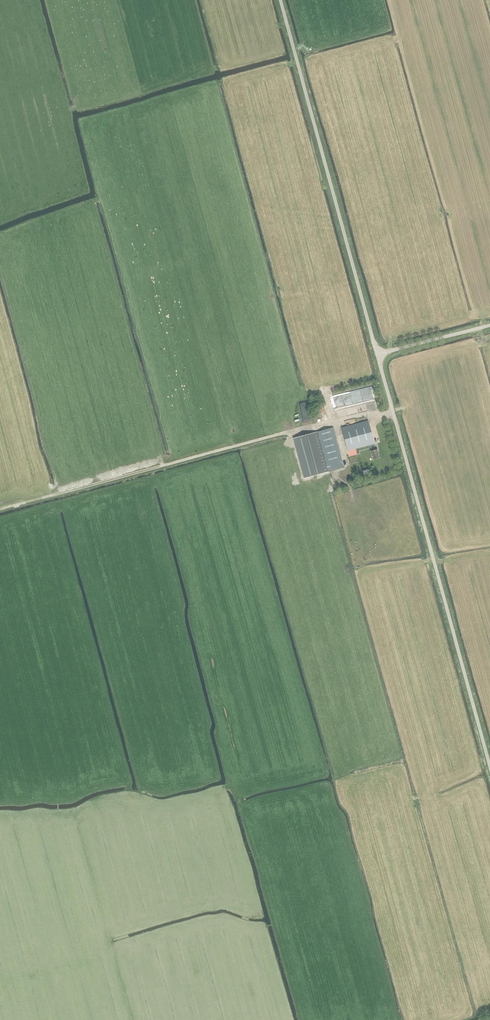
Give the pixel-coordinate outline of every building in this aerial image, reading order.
[(375,450),(373,444),(374,444),(368,421),(341,428),(348,454),(347,455),(347,457),(355,455),(353,450),(370,445),(371,451),(370,452),(372,460),(379,458),(377,450),(375,450)] [(305,478),(344,467),(333,427),(294,438),(305,478)]
